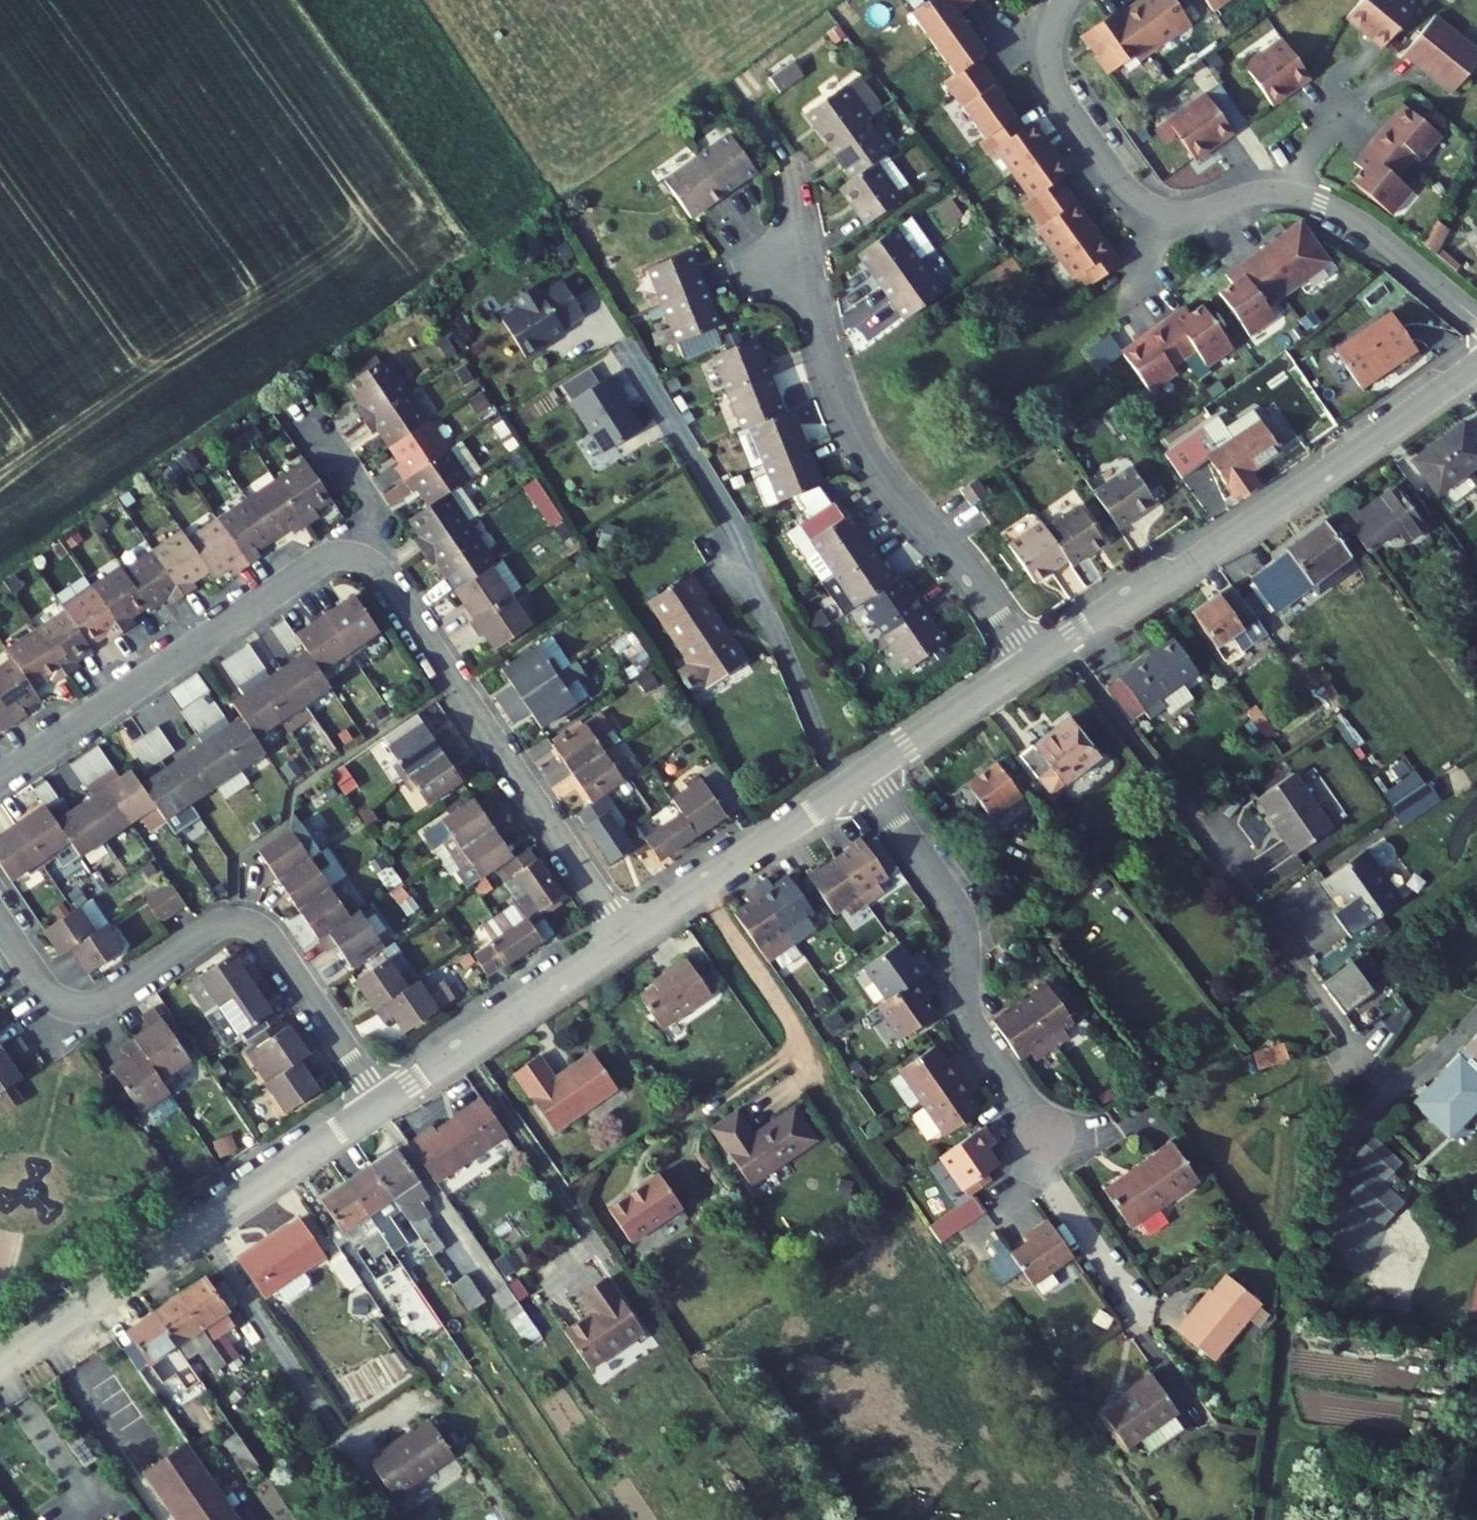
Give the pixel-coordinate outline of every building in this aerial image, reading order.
[(967,0),(931,0),(911,14),(934,45),(959,27),(955,23),(955,18),(959,15),(970,3),(967,0)] [(1138,5),(1136,3),(1124,12),(1153,52),(1165,44),(1164,41),(1190,22),(1174,0),(1144,0),(1138,5)] [(1213,12),(1230,0),(1205,0),(1213,12)] [(1383,48),(1415,9),(1404,0),(1362,0),(1348,17),(1367,33),(1366,34),(1383,48)] [(1124,12),(1122,9),(1110,17),(1112,20),(1124,12)] [(1140,61),(1153,52),(1124,12),(1112,20),(1110,17),(1087,33),(1095,43),(1090,47),(1109,74),(1136,55),(1140,61)] [(959,27),(965,23),(959,15),(955,18),(955,23),(959,27)] [(1452,93),(1476,63),(1476,51),(1435,17),(1404,54),(1430,76),(1432,74),(1439,81),(1438,82),(1452,93)] [(981,46),(965,23),(959,27),(934,45),(955,75),(944,83),(947,87),(954,96),(989,70),(983,61),(980,58),(977,53),(977,49),(981,46)] [(1090,47),(1095,43),(1087,33),(1083,37),(1090,47)] [(1282,38),(1244,65),(1272,104),(1292,90),(1294,92),(1311,79),(1312,79),(1282,38)] [(980,58),(986,53),(981,46),(977,49),(977,53),(980,58)] [(814,54),(818,60),(826,55),(822,49),(814,54)] [(1205,59),(1213,71),(1224,64),(1215,52),(1205,59)] [(780,93),(803,76),(793,61),(769,78),(780,93)] [(1191,69),(1200,81),(1211,73),(1202,61),(1191,69)] [(998,83),(989,70),(954,96),(984,139),(1016,116),(1004,99),(994,86),(998,83)] [(806,114),(829,146),(866,120),(881,109),(858,77),(806,114)] [(994,86),(1004,99),(1008,96),(998,83),(994,86)] [(1221,85),(1207,95),(1233,132),(1247,122),(1221,85)] [(1216,147),(1235,134),(1233,132),(1207,95),(1205,93),(1167,120),(1195,159),(1215,145),(1216,147)] [(1422,159),(1441,135),(1405,105),(1389,125),(1387,123),(1374,140),(1407,166),(1417,155),(1422,159)] [(1431,117),(1441,125),(1447,119),(1437,110),(1431,117)] [(1025,128),(1016,116),(984,139),(979,143),(988,156),(997,149),(1014,173),(1050,147),(1042,135),(1043,135),(1034,121),(1025,128)] [(829,146),(853,179),(877,161),(886,155),(889,152),(866,120),(829,146)] [(697,158),(724,195),(756,171),(730,134),(697,158)] [(1391,214),(1411,189),(1397,178),(1407,166),(1374,140),(1364,152),(1366,154),(1357,165),(1362,169),(1352,182),(1391,214)] [(1031,216),(1068,190),(1059,178),(1070,171),(1060,158),(1059,159),(1050,147),(1014,173),(1032,198),(1023,204),(1031,216)] [(898,191),(908,185),(886,155),(877,161),(898,191)] [(692,218),(724,195),(697,158),(665,182),(678,199),(692,218)] [(840,188),(866,224),(874,219),(897,202),(903,198),(898,191),(877,161),(853,179),(840,188)] [(930,182),(928,191),(938,194),(940,184),(930,182)] [(1039,229),(1056,254),(1091,229),(1083,217),(1084,217),(1074,203),(1076,202),(1068,190),(1031,216),(1040,228),(1039,229)] [(940,206),(951,222),(962,214),(950,199),(940,206)] [(878,223),(901,207),(897,202),(874,219),(878,223)] [(859,255),(882,287),(919,261),(934,249),(911,217),(859,255)] [(1447,230),(1434,218),(1421,242),(1435,253),(1447,230)] [(1251,258),(1278,297),(1329,260),(1300,221),(1286,232),(1288,234),(1280,240),(1278,238),(1251,258)] [(1099,241),(1091,229),(1056,254),(1074,279),(1076,278),(1084,290),(1121,264),(1112,251),(1110,253),(1101,240),(1099,241)] [(982,244),(989,254),(997,248),(990,238),(982,244)] [(705,289),(690,252),(649,269),(664,306),(705,289)] [(1251,258),(1238,266),(1239,269),(1228,276),(1232,283),(1219,292),(1249,334),(1274,316),(1267,306),(1278,297),(1251,258)] [(919,261),(882,287),(906,320),(942,293),(919,261)] [(1239,269),(1238,266),(1226,275),(1228,276),(1239,269)] [(503,319),(526,358),(541,349),(540,347),(565,331),(563,328),(584,315),(563,281),(542,294),(536,285),(515,298),(521,307),(503,319)] [(716,328),(720,326),(705,289),(664,306),(678,342),(685,358),(722,343),(716,328)] [(1196,349),(1206,364),(1232,346),(1202,304),(1189,314),(1185,308),(1173,316),(1172,314),(1159,323),(1184,358),(1196,349)] [(630,319),(634,325),(653,317),(666,348),(678,342),(664,306),(630,319)] [(1300,319),(1306,327),(1317,320),(1311,311),(1300,319)] [(1361,388),(1416,350),(1392,314),(1336,352),(1361,388)] [(1122,352),(1149,390),(1175,372),(1171,367),(1184,358),(1159,323),(1141,336),(1143,338),(1122,352)] [(446,359),(456,352),(448,338),(438,345),(446,359)] [(728,393),(770,376),(755,339),(713,356),(728,393)] [(660,352),(653,356),(664,373),(671,369),(660,352)] [(357,377),(380,362),(377,357),(355,373),(357,377)] [(364,421),(408,392),(385,358),(380,362),(357,377),(349,383),(363,404),(356,409),(364,421)] [(456,371),(464,386),(475,380),(466,365),(456,371)] [(591,368),(572,379),(581,394),(600,382),(591,368)] [(563,385),(605,452),(641,430),(623,401),(626,400),(611,376),(600,382),(581,394),(572,379),(563,385)] [(728,393),(743,430),(750,427),(785,414),(770,376),(728,393)] [(685,407),(688,406),(670,377),(667,379),(685,407)] [(478,382),(462,393),(464,396),(480,385),(478,382)] [(468,401),(477,415),(492,405),(483,391),(468,401)] [(392,445),(428,421),(408,392),(364,421),(373,434),(381,429),(392,445)] [(488,422),(497,416),(493,408),(483,414),(488,422)] [(1263,422),(1254,410),(1227,429),(1236,441),(1263,422)] [(807,448),(792,411),(785,414),(750,427),(765,465),(807,448)] [(499,415),(482,427),(485,431),(502,419),(500,415),(499,415)] [(1209,459),(1238,502),(1260,487),(1248,469),(1280,448),(1263,422),(1236,441),(1227,429),(1218,416),(1165,453),(1182,479),(1209,459)] [(250,421),(243,426),(254,441),(261,436),(250,421)] [(396,468),(404,480),(447,450),(428,421),(392,445),(403,463),(396,468)] [(1465,422),(1412,461),(1438,496),(1476,467),(1476,439),(1465,422)] [(765,465),(750,427),(743,430),(737,433),(752,470),(765,465)] [(249,447),(242,435),(230,443),(237,455),(249,447)] [(431,504),(479,471),(459,442),(447,450),(404,480),(384,494),(392,507),(420,488),(431,504)] [(832,502),(822,485),(807,448),(765,465),(780,502),(800,494),(812,516),(832,502)] [(528,465),(519,450),(506,458),(516,473),(528,465)] [(189,453),(179,460),(184,468),(194,462),(189,453)] [(726,475),(735,471),(730,459),(721,462),(726,475)] [(1140,464),(1155,486),(1162,481),(1147,459),(1140,464)] [(331,498),(307,462),(277,482),(307,525),(320,517),(315,509),(331,498)] [(171,478),(182,472),(177,463),(166,470),(171,478)] [(1132,467),(1095,492),(1119,528),(1157,503),(1132,467)] [(536,479),(522,489),(535,509),(550,499),(536,479)] [(976,503),(987,495),(977,480),(961,490),(972,506),(976,503)] [(277,482),(248,502),(273,538),(289,527),(294,534),(307,525),(277,482)] [(415,540),(423,552),(467,523),(479,515),(459,486),(431,504),(411,518),(422,535),(415,540)] [(1357,510),(1344,518),(1368,551),(1397,530),(1406,542),(1425,528),(1396,487),(1360,513),(1357,510)] [(134,501),(129,493),(122,498),(127,506),(134,501)] [(560,515),(550,499),(535,509),(545,525),(560,515)] [(788,533),(822,582),(871,548),(837,499),(832,502),(812,516),(788,533)] [(273,538),(248,502),(219,521),(249,565),(261,557),(256,549),(273,538)] [(1105,544),(1079,505),(1046,528),(1068,560),(1072,567),(1105,544)] [(95,518),(90,521),(102,538),(106,535),(95,518)] [(219,521),(190,541),(208,568),(214,577),(231,566),(236,574),(249,565),(219,521)] [(1042,521),(1009,544),(1035,583),(1068,560),(1046,528),(1042,521)] [(573,536),(563,522),(553,529),(563,543),(573,536)] [(1287,551),(1314,587),(1331,574),(1337,580),(1346,573),(1342,565),(1352,559),(1325,522),(1287,551)] [(467,523),(423,552),(432,565),(439,560),(459,589),(495,564),(467,523)] [(64,541),(70,549),(84,540),(78,531),(64,541)] [(190,541),(184,533),(155,552),(184,596),(197,587),(191,580),(208,568),(190,541)] [(581,548),(578,543),(560,554),(564,560),(581,548)] [(66,554),(59,544),(51,550),(58,560),(66,554)] [(822,582),(845,615),(863,602),(894,581),(871,548),(822,582)] [(1277,614),(1314,587),(1287,551),(1250,577),(1277,614)] [(155,552),(125,572),(147,604),(150,608),(166,597),(171,604),(184,596),(155,552)] [(583,553),(574,560),(580,568),(589,561),(583,553)] [(471,623),(511,596),(522,588),(503,559),(495,564),(459,589),(456,590),(467,606),(462,610),(471,623)] [(125,572),(123,568),(93,588),(123,631),(135,623),(130,615),(147,604),(125,572)] [(689,574),(653,599),(695,662),(679,673),(693,694),(745,659),(689,574)] [(24,584),(20,577),(11,582),(15,589),(24,584)] [(894,581),(863,602),(885,636),(922,610),(900,577),(894,581)] [(1242,650),(1267,633),(1232,586),(1192,612),(1217,648),(1233,637),(1242,650)] [(93,588),(64,608),(67,612),(88,643),(105,632),(110,640),(123,631),(93,588)] [(810,592),(801,597),(811,614),(813,612),(808,605),(815,601),(810,592)] [(326,615),(353,655),(367,646),(363,641),(379,630),(355,595),(326,615)] [(496,649),(499,647),(531,625),(511,596),(471,623),(480,637),(485,633),(496,649)] [(891,644),(907,669),(945,643),(922,610),(885,636),(891,644)] [(88,643),(67,612),(38,631),(67,675),(79,666),(75,659),(91,648),(88,643)] [(353,655),(326,615),(297,635),(302,643),(308,652),(320,670),(336,660),(340,664),(353,655)] [(289,653),(302,643),(285,619),(272,628),(289,653)] [(639,673),(653,664),(629,628),(615,638),(639,673)] [(822,631),(831,647),(833,646),(823,630),(822,631)] [(38,631),(8,651),(14,659),(33,687),(49,676),(54,683),(67,675),(38,631)] [(874,643),(879,652),(891,644),(885,636),(874,643)] [(495,697),(505,710),(571,665),(552,637),(538,647),(537,646),(502,670),(512,685),(495,697)] [(1174,640),(1121,678),(1144,710),(1145,712),(1150,719),(1165,708),(1170,714),(1192,698),(1188,692),(1182,683),(1198,672),(1174,640)] [(249,643),(235,653),(258,686),(281,720),(289,733),(309,719),(314,715),(306,703),(283,669),(271,677),(265,669),(266,668),(249,643)] [(837,649),(834,650),(841,663),(844,660),(837,649)] [(308,652),(283,669),(306,703),(331,686),(320,670),(308,652)] [(244,695),(233,703),(242,717),(256,737),(281,720),(258,686),(235,653),(221,662),(238,687),(239,686),(244,695)] [(14,659),(0,669),(0,702),(14,723),(27,714),(22,707),(38,696),(33,687),(14,659)] [(531,712),(541,728),(577,705),(576,704),(588,695),(577,678),(584,673),(577,661),(571,665),(505,710),(514,724),(531,712)] [(256,737),(242,717),(231,725),(209,692),(211,691),(197,671),(182,682),(240,768),(266,752),(256,737)] [(646,694),(660,685),(651,671),(637,680),(646,694)] [(1188,692),(1203,680),(1198,672),(1182,683),(1188,692)] [(1144,710),(1121,678),(1106,689),(1130,723),(1145,712),(1144,710)] [(423,691),(416,680),(406,687),(413,697),(423,691)] [(249,781),(240,768),(182,682),(168,691),(203,744),(192,751),(216,786),(224,798),(249,781)] [(392,689),(385,694),(392,706),(400,701),(392,689)] [(658,706),(667,701),(659,689),(650,695),(658,706)] [(1,731),(14,723),(0,702),(0,729),(1,731)] [(368,707),(375,717),(384,712),(376,702),(368,707)] [(1248,714),(1266,739),(1276,733),(1258,707),(1248,714)] [(552,744),(573,774),(615,745),(626,737),(606,708),(588,720),(583,724),(556,742),(552,744)] [(417,714),(412,718),(417,726),(423,722),(417,714)] [(318,731),(323,728),(314,715),(309,719),(318,731)] [(402,779),(457,742),(448,729),(434,738),(423,722),(417,726),(412,718),(382,738),(398,762),(393,766),(402,779)] [(1051,795),(1099,758),(1067,718),(1019,755),(1051,795)] [(553,738),(556,742),(583,724),(580,720),(553,738)] [(1252,736),(1259,731),(1252,721),(1245,727),(1252,736)] [(159,726),(145,735),(161,760),(175,750),(159,726)] [(355,738),(348,727),(338,734),(345,744),(355,738)] [(337,749),(323,728),(318,731),(332,752),(337,749)] [(1270,745),(1262,733),(1251,741),(1260,753),(1270,745)] [(161,760),(145,735),(131,744),(147,769),(161,760)] [(465,755),(457,742),(402,779),(411,791),(416,788),(427,804),(462,780),(451,764),(465,755)] [(99,745),(85,755),(102,779),(107,788),(131,822),(139,817),(149,831),(166,819),(142,785),(133,771),(121,779),(115,771),(115,770),(99,745)] [(573,774),(592,803),(602,797),(629,778),(634,775),(615,745),(573,774)] [(216,786),(192,751),(167,768),(190,803),(216,786)] [(88,789),(102,779),(85,755),(71,764),(88,789)] [(281,768),(289,780),(302,771),(294,759),(281,768)] [(742,804),(716,763),(698,774),(702,779),(672,799),(682,814),(696,835),(742,804)] [(1022,796),(997,763),(962,789),(975,806),(980,802),(989,813),(992,818),(1022,796)] [(354,781),(343,764),(329,773),(341,790),(354,781)] [(190,803),(167,768),(142,785),(166,819),(175,833),(200,816),(190,803)] [(1395,786),(1404,799),(1425,784),(1416,771),(1395,786)] [(1295,774),(1259,797),(1297,854),(1333,829),(1295,774)] [(102,779),(88,789),(94,797),(107,788),(102,779)] [(47,780),(34,788),(46,805),(81,856),(102,842),(106,839),(82,805),(70,814),(47,780)] [(339,793),(331,782),(310,796),(318,808),(339,793)] [(1440,799),(1429,782),(1425,784),(1404,799),(1393,806),(1391,808),(1403,824),(1440,799)] [(357,809),(367,802),(357,786),(347,793),(357,809)] [(1395,786),(1384,794),(1393,806),(1404,799),(1395,786)] [(131,822),(107,788),(94,797),(82,805),(106,839),(131,822)] [(1378,799),(1363,794),(1359,809),(1374,813),(1378,799)] [(578,813),(612,863),(633,849),(621,832),(608,813),(612,810),(602,797),(592,803),(578,813)] [(474,798),(441,819),(442,820),(424,832),(434,848),(443,842),(452,855),(507,817),(498,803),(484,813),(474,798)] [(983,817),(989,813),(980,802),(975,806),(983,817)] [(379,820),(368,804),(357,811),(369,827),(379,820)] [(16,825),(43,865),(57,856),(64,867),(81,856),(46,805),(16,825)] [(246,818),(253,828),(265,821),(259,811),(246,818)] [(258,850),(278,880),(320,851),(293,811),(290,828),(258,850)] [(634,822),(621,831),(633,848),(639,856),(651,847),(659,860),(696,835),(682,814),(645,839),(634,822)] [(467,887),(471,884),(481,878),(495,868),(507,860),(513,856),(503,841),(517,831),(507,817),(452,855),(460,869),(457,872),(467,887)] [(0,836),(0,864),(11,880),(27,869),(30,874),(43,865),(16,825),(0,836)] [(355,843),(364,855),(373,849),(364,836),(355,843)] [(835,859),(867,904),(883,893),(877,884),(888,877),(860,838),(849,846),(851,849),(835,859)] [(108,851),(112,849),(106,839),(102,842),(108,851)] [(434,848),(443,860),(452,855),(443,842),(434,848)] [(1365,850),(1320,883),(1332,899),(1340,893),(1348,904),(1334,914),(1351,937),(1401,901),(1378,869),(1387,862),(1390,861),(1392,855),(1392,849),(1390,847),(1388,844),(1383,842),(1377,842),(1375,844),(1365,850)] [(528,893),(540,911),(559,898),(562,896),(528,846),(513,856),(507,860),(529,893),(528,893)] [(216,851),(203,856),(209,872),(222,867),(216,851)] [(298,909),(330,887),(319,871),(329,865),(320,851),(278,880),(298,909)] [(850,916),(867,904),(835,859),(821,870),(818,867),(807,875),(834,914),(845,907),(850,916)] [(495,868),(516,901),(528,893),(529,893),(507,860),(495,868)] [(151,877),(159,871),(154,863),(146,868),(151,877)] [(767,879),(756,886),(796,944),(816,930),(808,919),(814,914),(789,877),(773,888),(767,879)] [(480,896),(488,890),(481,879),(473,885),(480,896)] [(174,914),(187,905),(170,881),(161,887),(158,890),(174,914)] [(158,890),(161,887),(158,882),(141,893),(144,899),(158,890)] [(65,890),(70,898),(79,892),(73,884),(65,890)] [(735,914),(769,963),(796,944),(756,886),(745,894),(751,903),(735,914)] [(330,887),(298,909),(318,938),(350,917),(330,887)] [(160,922),(174,914),(158,890),(144,899),(160,922)] [(488,976),(554,932),(544,917),(540,911),(528,893),(516,901),(515,902),(515,903),(483,925),(494,941),(473,955),(488,976)] [(72,947),(106,925),(108,923),(91,898),(70,912),(60,919),(44,930),(61,955),(72,947)] [(563,905),(559,898),(540,911),(544,917),(563,905)] [(922,908),(915,898),(907,904),(905,905),(912,916),(922,908)] [(60,919),(70,912),(65,906),(55,912),(60,919)] [(350,917),(318,938),(327,952),(337,945),(353,969),(382,950),(386,947),(360,909),(350,917)] [(1375,927),(1383,937),(1391,931),(1384,921),(1375,927)] [(122,950),(106,925),(72,947),(89,973),(122,950)] [(433,933),(440,944),(449,938),(441,927),(433,933)] [(388,958),(355,980),(375,1009),(417,981),(408,968),(411,966),(394,942),(386,947),(382,950),(388,958)] [(933,969),(925,958),(917,964),(912,957),(902,942),(885,953),(867,966),(864,968),(887,1001),(924,976),(933,969)] [(843,945),(830,955),(837,965),(851,955),(843,945)] [(867,966),(885,953),(880,947),(862,959),(867,966)] [(917,964),(925,958),(921,951),(912,957),(917,964)] [(477,966),(467,952),(454,961),(463,975),(477,966)] [(243,970),(232,954),(188,984),(208,1013),(262,977),(253,963),(243,970)] [(702,979),(686,957),(663,972),(667,978),(640,996),(663,1029),(712,996),(709,991),(702,979)] [(1375,993),(1353,962),(1323,984),(1345,1014),(1375,993)] [(831,987),(843,979),(838,971),(826,979),(831,987)] [(932,987),(924,976),(887,1001),(867,1015),(886,1044),(892,1045),(900,1039),(901,1040),(914,1030),(931,1019),(937,1014),(927,999),(923,993),(932,987)] [(271,989),(262,977),(208,1013),(228,1043),(240,1035),(246,1043),(251,1038),(277,1021),(271,1013),(272,1012),(261,996),(271,989)] [(702,979),(709,991),(714,987),(707,977),(702,979)] [(424,992),(417,981),(375,1009),(384,1022),(394,1016),(405,1032),(455,998),(442,980),(424,992)] [(1047,984),(1062,1006),(1068,1002),(1053,980),(1047,984)] [(1022,1005),(1053,1050),(1069,1038),(1063,1030),(1074,1023),(1062,1006),(1047,984),(1046,983),(1035,991),(1037,994),(1022,1005)] [(927,999),(935,993),(932,987),(923,993),(927,999)] [(835,1003),(827,991),(814,1000),(821,1011),(835,1003)] [(1036,1061),(1053,1050),(1022,1005),(1006,1015),(1004,1012),(993,1020),(1020,1060),(1031,1053),(1036,1061)] [(133,1039),(161,1080),(190,1060),(155,1007),(141,1015),(150,1028),(133,1039)] [(186,1022),(193,1018),(187,1010),(181,1014),(186,1022)] [(1076,1023),(1083,1018),(1078,1011),(1071,1016),(1076,1023)] [(936,1026),(931,1019),(914,1030),(919,1037),(936,1026)] [(309,1055),(289,1026),(283,1030),(277,1021),(251,1038),(255,1044),(257,1047),(247,1054),(267,1083),(299,1061),(309,1055)] [(1448,1135),(1476,1105),(1476,1036),(1446,1068),(1450,1072),(1417,1105),(1448,1135)] [(19,1037),(1,1050),(0,1050),(0,1093),(21,1079),(9,1062),(28,1050),(19,1037)] [(153,1123),(179,1106),(161,1080),(133,1039),(121,1048),(129,1060),(113,1071),(119,1080),(138,1109),(140,1111),(143,1108),(153,1123)] [(245,1051),(247,1054),(257,1047),(255,1044),(245,1051)] [(1289,1060),(1284,1044),(1253,1054),(1258,1070),(1289,1060)] [(922,1104),(959,1078),(968,1072),(960,1061),(951,1067),(947,1062),(936,1046),(900,1072),(902,1074),(892,1081),(903,1098),(913,1091),(921,1101),(922,1104)] [(556,1081),(594,1055),(592,1052),(554,1079),(556,1081)] [(514,1073),(554,1131),(617,1087),(594,1055),(556,1081),(554,1079),(539,1056),(514,1073)] [(951,1067),(960,1061),(956,1055),(947,1062),(951,1067)] [(847,1067),(855,1079),(865,1073),(856,1060),(847,1067)] [(226,1072),(219,1061),(210,1066),(217,1077),(226,1072)] [(319,1090),(299,1061),(267,1083),(287,1113),(319,1090)] [(968,1072),(959,1078),(922,1104),(945,1136),(958,1127),(968,1120),(982,1111),(971,1095),(967,1090),(976,1083),(968,1072)] [(129,1114),(138,1109),(119,1080),(109,1086),(129,1114)] [(971,1095),(980,1089),(976,1083),(967,1090),(971,1095)] [(23,1101),(13,1086),(0,1094),(0,1100),(8,1111),(23,1101)] [(129,1114),(109,1086),(108,1087),(128,1115),(129,1114)] [(913,1091),(903,1098),(911,1108),(921,1101),(913,1091)] [(1072,1101),(1079,1105),(1084,1096),(1077,1092),(1072,1101)] [(856,1106),(857,1094),(847,1093),(846,1106),(856,1106)] [(437,1131),(434,1127),(409,1144),(436,1183),(507,1134),(483,1098),(437,1131)] [(753,1135),(737,1110),(712,1127),(750,1184),(816,1139),(795,1107),(753,1135)] [(971,1125),(968,1120),(958,1127),(961,1132),(971,1125)] [(986,1126),(977,1132),(940,1158),(963,1190),(985,1175),(999,1165),(988,1149),(985,1144),(993,1137),(986,1126)] [(988,1149),(997,1143),(993,1137),(985,1144),(988,1149)] [(1398,1162),(1372,1137),(1356,1154),(1373,1170),(1349,1195),(1377,1223),(1398,1201),(1383,1187),(1394,1176),(1389,1171),(1398,1162)] [(1125,1177),(1105,1191),(1131,1228),(1198,1180),(1174,1145),(1132,1175),(1133,1177),(1127,1181),(1125,1177)] [(430,1196),(398,1149),(372,1166),(402,1210),(432,1254),(443,1247),(425,1220),(431,1216),(422,1202),(430,1196)] [(402,1210),(372,1166),(347,1183),(387,1241),(396,1235),(387,1220),(402,1210)] [(682,1207),(660,1174),(609,1209),(632,1242),(682,1207)] [(990,1182),(985,1175),(963,1190),(968,1198),(974,1194),(990,1182)] [(850,1197),(854,1182),(844,1180),(840,1195),(850,1197)] [(387,1241),(347,1183),(322,1200),(336,1222),(326,1229),(354,1270),(365,1263),(354,1247),(361,1242),(400,1296),(408,1290),(435,1332),(444,1326),(387,1241)] [(955,1229),(984,1209),(975,1196),(946,1217),(955,1229)] [(326,1256),(300,1218),(252,1251),(250,1249),(237,1259),(264,1299),(276,1290),(302,1273),(326,1256)] [(1033,1285),(1073,1256),(1048,1220),(1035,1229),(1038,1234),(1011,1254),(1022,1270),(1033,1285)] [(1022,1270),(1011,1254),(1006,1248),(985,1262),(1001,1284),(1022,1270)] [(357,1275),(342,1253),(330,1261),(346,1284),(357,1275)] [(515,1253),(499,1264),(508,1276),(523,1264),(515,1253)] [(308,1281),(302,1273),(276,1290),(282,1299),(288,1300),(308,1287),(308,1281)] [(1214,1361),(1261,1303),(1226,1274),(1190,1319),(1188,1317),(1177,1330),(1214,1361)] [(485,1302),(467,1275),(452,1285),(470,1311),(485,1302)] [(224,1281),(214,1287),(208,1279),(179,1297),(226,1365),(239,1355),(223,1334),(235,1326),(225,1312),(239,1302),(224,1281)] [(566,1332),(591,1369),(645,1333),(608,1279),(583,1296),(594,1312),(566,1332)] [(507,1286),(494,1296),(528,1345),(541,1336),(508,1287),(507,1286)] [(155,1315),(185,1359),(199,1350),(214,1373),(226,1365),(179,1297),(155,1315)] [(366,1313),(368,1298),(359,1297),(357,1313),(366,1313)] [(191,1393),(203,1385),(185,1359),(155,1315),(128,1334),(133,1341),(123,1349),(139,1372),(168,1352),(182,1372),(178,1375),(191,1393)] [(453,1320),(444,1326),(451,1336),(460,1330),(453,1320)] [(1178,1412),(1152,1374),(1128,1391),(1130,1395),(1104,1414),(1128,1447),(1140,1438),(1174,1415),(1178,1412)] [(1174,1415),(1140,1438),(1150,1452),(1184,1428),(1174,1415)] [(453,1455),(430,1421),(397,1444),(396,1441),(369,1460),(375,1470),(389,1490),(393,1496),(453,1455)] [(259,1465),(236,1433),(225,1441),(247,1473),(255,1467),(259,1465)] [(144,1472),(177,1519),(242,1519),(187,1442),(144,1472)] [(262,1477),(255,1467),(247,1473),(253,1482),(262,1477)] [(389,1490),(375,1470),(369,1474),(383,1494),(389,1490)]
